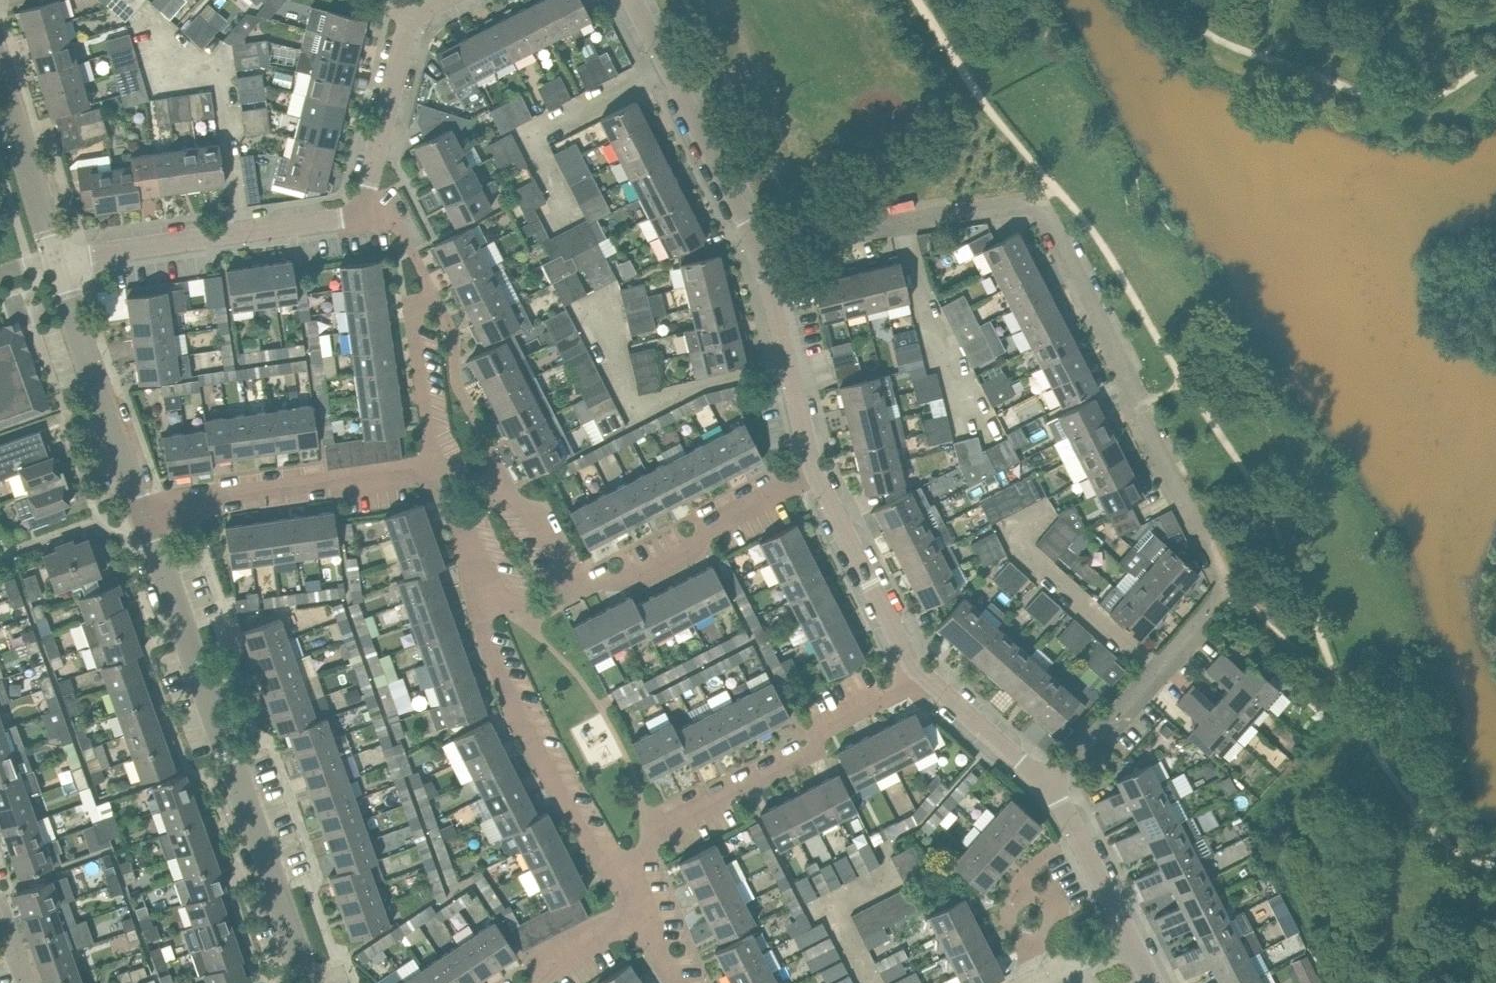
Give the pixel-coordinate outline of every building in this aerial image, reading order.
[(39,4),(19,10),(25,31),(64,18),(59,0),(38,0),(39,4)] [(134,11),(122,0),(108,0),(105,3),(125,21),(134,11)] [(141,0),(122,0),(134,11),(142,2),(141,0)] [(151,2),(159,9),(167,0),(152,0),(151,2)] [(183,3),(186,0),(167,0),(159,9),(170,18),(183,3)] [(527,6),(514,13),(532,50),(552,40),(533,3),(532,0),(524,0),(527,6)] [(533,3),(552,40),(571,30),(557,0),(539,0),(533,3)] [(571,30),(574,37),(582,33),(579,25),(590,19),(580,0),(557,0),(571,30)] [(504,10),(507,16),(495,23),(513,60),(532,50),(514,13),(511,7),(504,10)] [(363,34),(366,20),(327,10),(321,31),(361,42),(367,44),(369,36),(363,34)] [(208,20),(200,12),(183,30),(191,38),(208,20)] [(485,20),(488,26),(475,33),(494,69),(513,60),(495,23),(492,17),(485,20)] [(31,52),(71,40),(64,18),(25,31),(31,52)] [(202,47),(215,32),(218,29),(208,20),(191,38),(202,47)] [(469,36),(456,42),(475,79),(494,69),(475,33),(472,27),(466,30),(469,36)] [(357,56),(361,42),(321,31),(316,52),(355,63),(362,64),(363,57),(357,56)] [(132,43),(129,33),(105,40),(108,51),(132,43)] [(436,53),(447,75),(436,80),(447,103),(458,98),(454,89),(475,79),(456,42),(453,36),(447,40),(449,45),(436,53)] [(37,72),(77,60),(71,40),(31,52),(37,72)] [(258,52),(256,40),(232,44),(234,56),(258,52)] [(136,57),(132,43),(108,51),(112,65),(115,72),(139,65),(136,57)] [(602,63),(610,59),(606,50),(586,61),(598,84),(609,78),(602,63)] [(260,65),(258,52),(234,56),(236,69),(260,65)] [(352,76),(355,63),(316,52),(311,73),(350,84),(357,85),(359,78),(352,76)] [(609,78),(618,73),(610,59),(602,63),(609,78)] [(83,81),(77,60),(37,72),(44,93),(83,81)] [(598,84),(586,61),(575,67),(587,89),(598,84)] [(145,87),(139,65),(115,72),(118,82),(121,94),(145,87)] [(263,85),(261,73),(257,74),(237,77),(239,89),(263,85)] [(347,97),(350,84),(311,73),(305,93),(345,105),(351,106),(353,99),(347,97)] [(571,97),(562,80),(559,75),(548,81),(559,103),(571,97)] [(83,81),(44,93),(50,115),(90,104),(83,81)] [(548,81),(537,87),(548,109),(559,103),(548,81)] [(241,101),(265,97),(263,85),(239,89),(241,101)] [(149,99),(145,87),(121,94),(125,106),(149,99)] [(191,119),(214,115),(211,90),(188,94),(191,119)] [(342,118),(345,105),(305,93),(300,115),(340,126),(346,127),(348,120),(342,118)] [(170,122),(191,119),(188,94),(166,97),(170,122)] [(532,117),(523,99),(521,94),(509,100),(520,123),(532,117)] [(170,122),(166,97),(154,99),(158,123),(170,122)] [(509,100),(498,106),(510,129),(520,123),(509,100)] [(643,114),(636,101),(599,119),(610,139),(646,121),(652,118),(649,111),(643,114)] [(79,125),(102,118),(98,106),(75,113),(79,125)] [(243,122),(268,118),(266,106),(242,109),(243,122)] [(336,139),(340,126),(300,115),(295,136),(334,146),(340,148),(342,141),(336,139)] [(444,117),(423,128),(429,139),(415,146),(425,165),(460,147),(444,117)] [(102,118),(79,125),(83,136),(105,130),(102,118)] [(270,131),(268,118),(243,122),(245,135),(265,132),(270,131)] [(653,133),(646,121),(610,139),(620,159),(656,140),(662,137),(659,130),(653,133)] [(517,143),(511,132),(489,144),(494,155),(517,143)] [(331,160),(334,146),(295,136),(289,156),(329,167),(336,169),(338,162),(331,160)] [(663,153),(656,140),(620,159),(629,178),(666,159),(672,156),(669,149),(663,153)] [(218,143),(198,146),(195,146),(201,186),(224,183),(218,143)] [(523,155),(517,143),(494,155),(500,166),(514,159),(518,167),(526,163),(523,155)] [(559,165),(577,156),(571,145),(553,154),(559,165)] [(201,186),(195,146),(174,149),(180,190),(201,186)] [(470,167),(460,147),(425,165),(435,185),(470,167)] [(180,190),(174,149),(153,152),(160,192),(180,190)] [(132,165),(133,165),(138,195),(139,195),(160,192),(153,152),(131,156),(132,165)] [(244,180),(257,179),(253,154),(240,155),(244,180)] [(284,179),(330,190),(332,183),(326,181),(329,167),(289,156),(284,179)] [(577,156),(559,165),(565,176),(583,167),(577,156)] [(672,172),(666,159),(629,178),(639,197),(676,179),(682,176),(678,169),(672,172)] [(83,206),(94,205),(95,212),(117,209),(111,168),(97,170),(96,164),(78,166),(83,206)] [(132,165),(111,168),(117,209),(140,205),(139,195),(138,195),(133,165),(132,165)] [(480,185),(470,167),(435,185),(444,203),(480,185)] [(495,179),(481,186),(480,185),(444,203),(455,225),(491,206),(484,192),(489,189),(492,191),(497,189),(498,186),(495,179)] [(541,190),(535,179),(513,190),(519,201),(541,190)] [(682,191),(676,179),(639,197),(649,216),(686,198),(692,195),(688,188),(682,191)] [(578,203),(596,194),(591,183),(573,192),(578,203)] [(546,201),(541,190),(519,201),(524,212),(528,221),(539,216),(534,207),(546,201)] [(596,194),(578,203),(584,215),(602,206),(596,194)] [(692,210),(686,198),(649,216),(659,235),(686,222),(695,217),(701,214),(698,207),(692,210)] [(529,222),(519,227),(524,237),(537,231),(545,228),(539,216),(528,221),(529,222)] [(695,217),(686,222),(659,235),(669,255),(702,238),(711,233),(708,226),(702,230),(695,217)] [(598,242),(596,237),(587,219),(575,225),(586,248),(598,242)] [(576,254),(586,248),(575,225),(564,231),(576,254)] [(470,226),(451,235),(434,244),(444,264),(480,245),(470,226)] [(564,231),(550,238),(548,235),(541,239),(550,257),(561,251),(562,253),(565,259),(572,256),(576,254),(564,231)] [(990,231),(953,250),(959,261),(981,250),(991,270),(1029,252),(1034,249),(1031,242),(1025,245),(1018,231),(996,242),(990,231)] [(490,265),(480,245),(444,264),(453,284),(490,265)] [(1035,263),(1029,252),(991,270),(1001,290),(1038,270),(1044,267),(1041,260),(1035,263)] [(572,256),(565,259),(562,253),(543,263),(552,282),(564,276),(575,270),(576,269),(577,266),(572,256)] [(719,254),(709,256),(680,263),(685,286),(725,276),(731,274),(730,267),(723,269),(719,254)] [(891,263),(878,266),(887,306),(908,301),(897,254),(889,256),(891,263)] [(616,278),(607,260),(605,255),(593,261),(605,284),(616,278)] [(503,265),(501,259),(490,265),(453,284),(463,302),(500,284),(493,271),(503,265)] [(869,262),(870,268),(856,271),(866,311),(887,306),(878,266),(876,259),(869,262)] [(295,278),(292,260),(270,263),(276,304),(296,301),(298,301),(297,293),(295,278)] [(383,281),(380,260),(339,265),(342,287),(383,281)] [(593,261),(582,267),(594,289),(605,284),(593,261)] [(276,304),(270,263),(248,266),(254,307),(276,304)] [(848,267),(849,273),(835,276),(845,316),(866,311),(856,271),(855,265),(848,267)] [(248,266),(226,269),(232,310),(254,307),(248,266)] [(587,293),(577,275),(575,270),(564,276),(575,299),(587,293)] [(828,278),(813,282),(823,322),(845,316),(835,276),(834,270),(827,272),(828,278)] [(1038,270),(1001,290),(994,293),(1003,312),(1010,308),(1048,290),(1054,287),(1051,280),(1045,283),(1038,270)] [(564,276),(552,282),(564,304),(575,299),(564,276)] [(735,288),(728,289),(725,276),(685,286),(690,306),(730,297),(737,295),(735,288)] [(297,293),(306,292),(304,277),(295,278),(297,293)] [(386,303),(383,281),(342,287),(345,308),(386,303)] [(647,295),(645,282),(619,288),(622,300),(647,295)] [(509,303),(500,284),(463,302),(473,322),(509,303)] [(215,305),(226,303),(224,289),(213,290),(215,305)] [(170,311),(167,290),(126,296),(129,317),(170,311)] [(1054,303),(1048,290),(1010,308),(1020,328),(1050,313),(1058,309),(1064,306),(1060,300),(1054,303)] [(298,301),(296,301),(298,321),(310,319),(306,292),(297,293),(298,301)] [(969,306),(963,294),(941,306),(947,317),(969,306)] [(627,321),(652,315),(647,295),(622,300),(627,321)] [(733,310),(730,297),(690,306),(695,328),(735,318),(742,316),(740,309),(733,310)] [(522,305),(519,299),(509,303),(473,322),(483,342),(520,323),(513,310),(522,305)] [(226,303),(215,305),(217,321),(228,320),(226,303)] [(348,330),(389,324),(386,303),(345,308),(348,330)] [(979,324),(975,317),(969,306),(947,317),(956,335),(979,324)] [(1058,309),(1050,313),(1020,328),(1030,347),(1068,328),(1074,325),(1070,319),(1065,322),(1058,309)] [(173,333),(170,311),(129,317),(133,339),(173,333)] [(655,328),(652,315),(627,321),(630,334),(655,328)] [(576,328),(571,318),(553,327),(548,330),(553,340),(576,328)] [(738,332),(735,318),(695,328),(700,348),(740,339),(746,337),(745,330),(738,332)] [(309,336),(319,334),(317,319),(307,321),(309,336)] [(392,346),(389,324),(348,330),(351,352),(392,346)] [(989,344),(984,333),(979,324),(956,335),(967,355),(989,344)] [(30,413),(49,406),(24,334),(15,337),(7,334),(4,325),(0,326),(0,423),(30,413)] [(563,360),(586,348),(576,328),(553,340),(563,360)] [(915,328),(893,333),(894,339),(892,340),(896,354),(920,348),(915,328)] [(1068,328),(1030,347),(1023,351),(1033,370),(1040,367),(1078,347),(1083,344),(1080,338),(1074,341),(1068,328)] [(221,349),(231,347),(229,331),(219,332),(221,349)] [(136,361),(176,355),(173,333),(133,339),(136,361)] [(319,334),(309,336),(311,351),(321,350),(319,334)] [(740,339),(700,348),(688,350),(690,360),(703,358),(706,370),(752,358),(750,351),(744,352),(740,339)] [(515,359),(505,340),(469,359),(479,378),(515,359)] [(856,349),(852,350),(850,341),(829,347),(834,369),(859,362),(856,349)] [(290,355),(305,352),(304,343),(288,345),(290,355)] [(972,367),(990,358),(995,355),(989,344),(967,355),(972,367)] [(261,358),(278,356),(276,346),(260,348),(261,358)] [(395,367),(392,346),(351,352),(354,373),(395,367)] [(231,347),(221,349),(224,363),(233,362),(231,347)] [(632,365),(657,359),(654,347),(629,353),(632,365)] [(1090,357),(1084,360),(1078,347),(1040,367),(1050,386),(1087,367),(1093,364),(1090,357)] [(261,358),(260,348),(244,350),(246,360),(261,358)] [(573,379),(596,368),(586,348),(563,360),(573,379)] [(923,359),(920,348),(896,354),(898,365),(923,359)] [(136,361),(139,383),(179,377),(176,355),(136,361)] [(286,371),(307,368),(305,359),(285,361),(286,371)] [(489,397),(525,379),(515,359),(479,378),(489,397)] [(654,373),(660,371),(657,359),(632,365),(639,392),(656,387),(654,373)] [(265,374),(286,371),(285,361),(263,364),(265,374)] [(315,379),(324,378),(321,361),(313,362),(315,379)] [(861,374),(859,362),(834,369),(837,380),(861,374)] [(265,374),(263,364),(246,367),(247,376),(265,374)] [(398,389),(395,367),(354,373),(357,395),(398,389)] [(1100,376),(1094,379),(1087,367),(1050,386),(1059,405),(1086,392),(1104,383),(1100,376)] [(583,398),(606,386),(596,368),(573,379),(583,398)] [(222,381),(237,379),(236,369),(221,371),(222,381)] [(222,381),(221,371),(204,373),(205,382),(222,381)] [(1009,383),(1003,371),(980,383),(986,394),(1009,383)] [(939,384),(936,372),(911,378),(914,391),(939,384)] [(884,398),(883,395),(878,376),(838,385),(844,408),(884,398)] [(324,378),(315,379),(317,394),(326,392),(324,378)] [(535,399),(525,379),(489,397),(499,417),(535,399)] [(179,392),(195,391),(194,381),(178,382),(179,392)] [(162,384),(163,394),(165,409),(181,407),(179,392),(178,382),(162,384)] [(992,405),(1010,396),(1014,394),(1009,383),(986,394),(992,405)] [(939,384),(914,391),(917,402),(927,399),(930,409),(944,405),(939,384)] [(722,400),(738,395),(735,385),(719,389),(722,400)] [(593,417),(616,406),(606,386),(583,398),(593,417)] [(401,411),(398,389),(357,395),(360,416),(401,411)] [(690,411),(704,404),(699,395),(685,402),(690,411)] [(895,396),(884,398),(844,408),(849,430),(889,419),(886,405),(896,402),(895,396)] [(1094,397),(1087,401),(1058,415),(1069,435),(1104,417),(1110,415),(1107,408),(1101,411),(1094,397)] [(545,417),(535,399),(499,417),(508,436),(545,417)] [(690,411),(685,402),(670,410),(675,419),(690,411)] [(322,422),(331,421),(328,404),(319,405),(322,422)] [(316,425),(313,405),(291,408),(297,448),(318,445),(316,425)] [(944,405),(930,409),(932,418),(922,421),(925,433),(950,427),(944,405)] [(593,417),(594,420),(603,437),(626,426),(616,406),(593,417)] [(297,448),(291,408),(270,411),(276,451),(297,448)] [(276,451),(270,411),(249,414),(253,445),(254,454),(276,451)] [(386,435),(398,433),(404,432),(401,411),(360,416),(363,438),(374,436),(386,435)] [(254,454),(253,445),(249,414),(228,418),(233,457),(254,454)] [(651,431),(665,424),(661,415),(646,422),(651,431)] [(518,455),(555,437),(545,417),(508,436),(518,455)] [(900,417),(889,419),(849,430),(854,450),(895,440),(905,437),(900,417)] [(1111,430),(1104,417),(1069,435),(1079,454),(1114,437),(1120,434),(1116,427),(1111,430)] [(212,460),(233,457),(228,418),(206,421),(212,460)] [(204,421),(205,429),(185,432),(191,472),(213,469),(212,460),(206,421),(204,421)] [(322,422),(323,435),(324,436),(333,435),(331,421),(322,422)] [(651,431),(646,422),(632,430),(636,439),(651,431)] [(763,458),(758,450),(744,422),(725,432),(743,468),(763,458)] [(927,444),(953,438),(950,427),(925,433),(927,444)] [(19,471),(24,487),(26,487),(28,490),(65,477),(64,473),(65,472),(60,458),(55,460),(53,455),(52,455),(42,429),(0,444),(0,478),(19,471)] [(185,432),(163,435),(168,476),(191,472),(185,432)] [(574,453),(564,432),(555,437),(518,455),(529,475),(565,457),(574,453)] [(724,478),(743,468),(725,432),(705,442),(724,478)] [(398,433),(386,435),(389,459),(402,458),(398,433)] [(389,459),(386,435),(374,436),(377,461),(389,459)] [(612,451),(627,444),(622,435),(607,442),(612,451)] [(987,452),(983,455),(978,435),(967,438),(973,463),(977,462),(979,468),(985,478),(997,472),(987,452)] [(363,438),(361,438),(365,463),(377,461),(374,436),(363,438)] [(905,437),(895,440),(854,450),(860,472),(900,462),(896,446),(906,443),(905,437)] [(1019,460),(1017,455),(1008,437),(997,443),(1009,465),(1019,460)] [(1126,447),(1121,449),(1114,437),(1079,454),(1089,473),(1124,456),(1130,453),(1126,447)] [(365,463),(361,438),(349,440),(352,465),(365,463)] [(960,466),(973,463),(967,438),(953,441),(960,466)] [(336,441),(340,466),(352,465),(349,440),(336,441)] [(328,468),(340,466),(336,441),(324,443),(328,468)] [(612,451),(607,442),(593,449),(598,458),(612,451)] [(704,488),(724,478),(705,442),(686,452),(704,488)] [(997,443),(986,449),(988,452),(987,452),(997,472),(1009,465),(997,443)] [(685,498),(704,488),(686,452),(666,461),(685,498)] [(573,471),(588,463),(584,454),(569,462),(573,471)] [(1130,469),(1124,456),(1089,473),(1099,492),(1134,475),(1139,472),(1136,466),(1130,469)] [(685,498),(666,461),(647,471),(661,499),(666,508),(685,498)] [(573,471),(569,462),(555,469),(559,478),(573,471)] [(900,462),(860,472),(865,492),(884,487),(905,482),(900,462)] [(666,508),(661,499),(647,471),(628,481),(646,518),(666,508)] [(1047,495),(1038,477),(1035,472),(1024,478),(1036,500),(1047,495)] [(1140,488),(1134,475),(1099,492),(1109,511),(1129,501),(1149,492),(1146,485),(1140,488)] [(29,494),(28,495),(15,499),(22,517),(28,515),(32,528),(49,522),(48,521),(45,522),(41,512),(70,502),(68,497),(73,495),(68,481),(66,481),(65,477),(28,490),(29,494)] [(1025,506),(1036,500),(1024,478),(1013,483),(1025,506)] [(646,518),(628,481),(608,491),(627,528),(646,518)] [(1014,511),(1025,506),(1013,483),(1002,489),(1014,511)] [(930,504),(921,485),(874,509),(884,529),(921,511),(920,509),(930,504)] [(1002,517),(1014,511),(1002,489),(991,494),(1002,517)] [(627,528),(608,491),(589,501),(607,538),(627,528)] [(991,494),(979,500),(991,523),(1002,517),(991,494)] [(607,538),(589,501),(569,511),(588,547),(607,538)] [(1115,523),(1135,514),(1129,501),(1109,511),(1115,523)] [(430,524),(422,503),(384,517),(391,537),(430,524)] [(339,551),(335,524),(334,511),(312,514),(318,554),(339,551)] [(930,529),(921,511),(884,529),(894,548),(930,529)] [(1083,528),(1063,511),(1052,523),(1072,541),(1073,539),(1074,539),(1079,533),(1083,528)] [(318,554),(312,514),(290,517),(296,557),(318,554)] [(1120,533),(1122,532),(1140,524),(1135,514),(1115,523),(1120,533)] [(296,557),(290,517),(268,520),(274,560),(296,557)] [(274,560),(268,520),(247,523),(253,563),(274,560)] [(344,538),(353,537),(351,522),(341,523),(344,538)] [(805,542),(795,522),(759,541),(769,561),(805,542)] [(947,529),(944,522),(930,529),(894,548),(904,568),(940,549),(933,536),(947,529)] [(247,523),(225,526),(231,567),(253,563),(247,523)] [(1072,541),(1052,523),(1043,534),(1063,551),(1068,546),(1068,545),(1072,541)] [(437,545),(430,524),(391,537),(399,558),(437,545)] [(1083,547),(1092,537),(1084,530),(1079,533),(1074,539),(1083,547)] [(1001,543),(995,531),(974,542),(980,554),(1001,543)] [(1153,532),(1137,549),(1152,562),(1183,590),(1188,594),(1193,589),(1188,584),(1198,573),(1185,561),(1188,558),(1188,553),(1184,550),(1180,550),(1177,554),(1167,545),(1153,532)] [(1063,551),(1043,534),(1035,543),(1063,568),(1077,553),(1068,546),(1063,551)] [(42,555),(49,574),(55,590),(74,583),(79,596),(78,597),(87,619),(91,618),(125,606),(124,605),(121,606),(113,584),(111,585),(110,580),(99,584),(95,575),(101,573),(100,568),(107,566),(99,543),(92,546),(89,538),(66,547),(42,555)] [(815,561),(805,542),(769,561),(779,580),(815,561)] [(985,564),(988,563),(1006,554),(1001,543),(980,554),(985,564)] [(437,545),(399,558),(405,578),(397,581),(397,583),(436,569),(445,566),(437,545)] [(959,565),(949,545),(940,549),(904,568),(913,587),(950,569),(959,565)] [(1132,545),(1119,561),(1138,578),(1168,606),(1173,610),(1179,605),(1174,600),(1183,590),(1152,562),(1137,549),(1132,545)] [(348,574),(358,573),(356,556),(346,558),(348,574)] [(734,572),(731,566),(727,557),(718,562),(725,577),(734,572)] [(994,579),(1003,587),(1020,569),(1010,560),(994,579)] [(825,581),(815,561),(779,580),(788,599),(825,581)] [(722,582),(713,565),(693,574),(712,611),(731,601),(722,582)] [(443,589),(436,569),(397,583),(405,603),(443,589)] [(950,569),(913,587),(923,607),(960,588),(950,569)] [(1013,595),(1015,592),(1029,577),(1020,569),(1003,587),(1013,595)] [(358,573),(348,574),(350,589),(360,588),(358,573)] [(712,611),(693,574),(674,584),(693,620),(712,611)] [(10,597),(20,594),(14,577),(4,581),(10,597)] [(1168,606),(1138,578),(1123,594),(1154,622),(1159,626),(1164,621),(1159,617),(1168,606)] [(835,600),(825,581),(788,599),(798,619),(835,600)] [(737,601),(746,596),(739,582),(730,587),(737,601)] [(693,620),(674,584),(655,594),(673,630),(693,620)] [(324,598),(338,596),(337,586),(322,588),(324,598)] [(324,598),(322,588),(306,590),(308,600),(324,598)] [(450,610),(443,589),(405,603),(412,623),(450,610)] [(1025,608),(1035,616),(1052,598),(1042,589),(1029,604),(1025,608)] [(260,607),(258,591),(248,593),(248,597),(250,609),(260,607)] [(281,604),(297,602),(295,592),(279,594),(281,604)] [(20,594),(10,597),(13,607),(23,603),(20,594)] [(281,604),(279,594),(262,596),(264,607),(281,604)] [(673,630),(655,594),(636,604),(654,640),(673,630)] [(1109,611),(1144,643),(1149,637),(1144,633),(1154,622),(1123,594),(1109,611)] [(636,604),(632,595),(612,605),(631,642),(648,633),(651,641),(654,640),(636,604)] [(982,611),(965,595),(950,612),(937,627),(954,642),(982,611)] [(746,596),(737,601),(744,615),(754,610),(746,596)] [(250,609),(248,597),(236,599),(237,611),(250,609)] [(1045,624),(1047,621),(1061,606),(1052,598),(1035,616),(1045,624)] [(845,620),(835,600),(798,619),(808,638),(845,620)] [(354,621),(364,617),(358,601),(348,605),(354,621)] [(341,602),(330,606),(335,621),(347,617),(341,602)] [(37,619),(44,617),(40,604),(32,607),(37,619)] [(631,642),(612,605),(592,616),(611,652),(631,642)] [(91,618),(87,619),(83,621),(90,644),(99,641),(133,629),(125,606),(91,618)] [(457,630),(450,610),(412,623),(418,642),(419,643),(457,630)] [(969,656),(974,651),(998,625),(982,611),(954,642),(969,656)] [(592,616),(572,626),(591,662),(611,652),(592,616)] [(288,638),(281,617),(242,631),(249,652),(288,638)] [(335,621),(328,623),(334,640),(344,637),(345,641),(354,638),(347,617),(335,621)] [(364,617),(354,621),(359,635),(369,631),(364,617)] [(1067,646),(1084,627),(1074,618),(1057,637),(1067,646)] [(855,639),(845,620),(808,638),(818,658),(855,639)] [(757,640),(766,636),(758,621),(750,626),(757,640)] [(986,671),(1014,640),(998,625),(974,651),(969,656),(986,671)] [(1067,646),(1076,654),(1093,635),(1084,627),(1067,646)] [(27,642),(36,639),(32,629),(23,632),(27,642)] [(133,629),(99,641),(90,644),(97,666),(100,665),(109,662),(109,663),(133,654),(134,655),(141,652),(133,629)] [(736,645),(749,638),(745,629),(731,636),(736,645)] [(457,630),(419,643),(418,642),(407,647),(414,668),(464,650),(457,630)] [(52,632),(42,635),(50,658),(60,655),(52,632)] [(766,636),(757,640),(764,654),(773,650),(766,636)] [(257,672),(295,658),(288,638),(249,652),(257,672)] [(345,641),(339,643),(344,657),(359,652),(354,638),(345,641)] [(36,639),(27,642),(30,652),(40,649),(36,639)] [(855,639),(818,658),(828,677),(865,659),(855,639)] [(986,671),(1002,685),(1030,654),(1014,640),(986,671)] [(1099,675),(1116,656),(1099,641),(1082,660),(1099,675)] [(389,653),(378,656),(373,642),(363,645),(369,661),(389,654),(389,653)] [(711,657),(725,650),(721,642),(707,649),(711,657)] [(733,653),(737,662),(758,652),(753,643),(733,653)] [(711,657),(707,649),(692,656),(697,665),(711,657)] [(464,650),(414,668),(421,687),(433,683),(433,684),(472,671),(464,650)] [(1222,651),(1214,661),(1265,706),(1280,690),(1265,676),(1251,663),(1244,671),(1222,651)] [(713,664),(718,672),(737,662),(733,653),(713,664)] [(109,663),(109,662),(100,665),(109,689),(141,677),(134,655),(133,654),(109,663)] [(388,665),(392,664),(389,654),(369,661),(376,682),(392,676),(388,665)] [(1019,700),(1023,695),(1046,669),(1030,654),(1002,685),(1019,700)] [(60,655),(50,658),(54,669),(63,665),(60,655)] [(303,679),(295,658),(257,672),(264,693),(303,679)] [(777,679),(786,674),(779,660),(770,664),(777,679)] [(673,677),(686,670),(681,661),(669,668),(673,677)] [(1265,706),(1214,661),(1206,669),(1228,688),(1221,696),(1250,722),(1265,706)] [(359,682),(369,679),(363,662),(353,666),(359,682)] [(718,672),(713,664),(699,671),(704,680),(718,672)] [(673,677),(669,668),(654,675),(658,685),(673,677)] [(1035,714),(1062,684),(1046,669),(1023,695),(1019,700),(1035,714)] [(440,704),(479,691),(472,671),(433,684),(440,704)] [(43,688),(52,685),(49,674),(39,678),(43,688)] [(786,674),(777,679),(783,692),(792,688),(786,674)] [(408,690),(397,693),(392,676),(376,682),(383,702),(409,693),(408,690)] [(635,700),(649,693),(640,676),(626,683),(635,700)] [(678,692),(693,684),(688,676),(674,683),(678,692)] [(143,680),(141,677),(109,689),(117,711),(150,700),(145,686),(146,685),(144,680),(143,680)] [(310,700),(303,679),(264,693),(271,713),(310,700)] [(369,679),(359,682),(364,696),(374,692),(369,679)] [(790,717),(781,699),(772,681),(752,691),(770,727),(790,717)] [(635,700),(626,683),(612,691),(621,708),(635,700)] [(678,692),(674,683),(661,690),(665,699),(678,692)] [(1069,724),(1086,705),(1071,692),(1062,684),(1035,714),(1051,729),(1061,717),(1069,724)] [(1215,703),(1193,684),(1185,693),(1235,737),(1250,722),(1221,696),(1215,703)] [(52,685),(43,688),(46,697),(56,694),(52,685)] [(66,704),(76,700),(73,691),(63,694),(66,704)] [(440,704),(429,707),(437,728),(448,725),(486,711),(479,691),(440,704)] [(751,737),(770,727),(752,691),(733,701),(751,737)] [(396,713),(413,707),(409,693),(383,702),(390,722),(398,719),(396,713)] [(1199,721),(1192,728),(1220,754),(1233,739),(1235,737),(1185,693),(1177,702),(1199,721)] [(76,700),(66,704),(70,714),(80,710),(76,700)] [(154,714),(150,700),(117,711),(125,734),(158,723),(156,719),(158,718),(156,713),(154,714)] [(310,700),(271,713),(279,734),(288,731),(317,719),(310,700)] [(751,737),(733,701),(713,711),(728,740),(731,747),(751,737)] [(374,723),(383,720),(378,704),(368,708),(374,723)] [(345,732),(338,711),(317,719),(288,731),(295,751),(334,736),(345,732)] [(731,747),(728,740),(713,711),(693,721),(712,757),(731,747)] [(934,748),(915,711),(895,721),(914,758),(934,748)] [(398,719),(390,722),(396,738),(405,735),(398,719)] [(489,719),(484,722),(453,738),(462,757),(499,738),(489,719)] [(59,734),(69,730),(65,720),(55,724),(59,734)] [(383,720),(374,723),(379,738),(388,734),(383,720)] [(674,731),(675,730),(670,721),(650,732),(669,768),(688,758),(674,731)] [(693,721),(675,730),(674,731),(688,758),(692,767),(712,757),(693,721)] [(914,758),(895,721),(876,731),(880,740),(895,768),(914,758)] [(159,726),(158,723),(125,734),(134,757),(157,748),(166,745),(161,731),(162,731),(160,726),(159,726)] [(11,751),(24,746),(16,724),(2,728),(0,729),(0,755),(11,751)] [(1168,737),(1174,731),(1166,724),(1160,730),(1168,737)] [(69,730),(59,734),(63,744),(72,741),(69,730)] [(895,768),(880,740),(876,731),(856,741),(875,778),(895,768)] [(650,732),(649,732),(631,741),(650,778),(669,768),(650,732)] [(83,749),(93,746),(89,736),(79,740),(83,749)] [(341,757),(334,736),(295,751),(302,771),(341,757)] [(472,776),(509,757),(499,738),(462,757),(472,776)] [(856,741),(837,751),(841,760),(846,769),(839,773),(848,791),(848,792),(875,778),(856,741)] [(397,760),(407,757),(401,742),(392,745),(397,760)] [(166,745),(157,748),(134,757),(142,780),(155,775),(174,769),(166,745)] [(388,763),(397,760),(392,745),(383,749),(388,763)] [(93,746),(83,749),(86,760),(96,756),(93,746)] [(19,774),(11,751),(0,755),(0,780),(19,774)] [(309,791),(348,777),(341,757),(302,771),(309,791)] [(403,775),(412,771),(407,757),(397,760),(403,775)] [(482,795),(519,776),(509,757),(472,776),(482,795)] [(403,775),(397,760),(388,763),(393,778),(403,775)] [(1149,762),(1116,779),(1120,789),(1095,802),(1101,813),(1160,783),(1149,762)] [(75,779),(85,776),(81,766),(72,769),(75,779)] [(95,784),(105,780),(101,769),(91,773),(95,784)] [(960,781),(968,789),(979,777),(970,770),(960,781)] [(184,773),(178,776),(165,780),(153,785),(161,808),(193,797),(191,793),(193,793),(191,787),(189,788),(184,773)] [(848,791),(839,773),(819,783),(838,819),(857,810),(848,791)] [(27,796),(19,774),(0,780),(0,806),(27,796)] [(85,776),(75,779),(79,790),(89,786),(85,776)] [(529,795),(519,776),(482,795),(492,814),(529,795)] [(316,812),(356,798),(348,777),(309,791),(316,812)] [(1171,777),(1160,783),(1101,813),(1106,823),(1131,810),(1136,819),(1170,802),(1180,797),(1171,777)] [(931,790),(938,798),(948,787),(941,780),(931,790)] [(945,798),(954,805),(968,789),(960,781),(945,798)] [(838,819),(819,783),(799,793),(818,829),(838,819)] [(419,803),(429,798),(423,784),(413,788),(419,803)] [(402,804),(412,800),(407,785),(396,789),(402,804)] [(938,798),(931,790),(919,803),(927,810),(938,798)] [(818,829),(799,793),(780,803),(798,839),(818,829)] [(538,815),(529,795),(492,814),(503,835),(511,831),(510,829),(538,815)] [(27,796),(0,806),(0,820),(4,831),(35,819),(27,796)] [(201,819),(193,797),(161,808),(169,831),(201,819)] [(1041,825),(1011,797),(996,814),(1027,841),(1041,825)] [(363,818),(356,798),(316,812),(324,832),(363,818)] [(429,798),(419,803),(424,818),(434,814),(429,798)] [(931,814),(939,822),(954,805),(945,798),(931,814)] [(412,800),(402,804),(407,818),(417,815),(412,800)] [(1170,802),(1136,819),(1140,827),(1115,841),(1120,852),(1180,821),(1170,802)] [(798,839),(780,803),(760,813),(769,831),(779,849),(798,839)] [(557,830),(547,811),(538,815),(510,829),(511,831),(520,849),(557,830)] [(107,827),(117,824),(113,814),(103,817),(107,827)] [(902,830),(916,823),(911,814),(897,821),(902,830)] [(939,822),(931,814),(920,826),(928,834),(939,822)] [(1027,841),(996,814),(982,830),(1012,857),(1027,841)] [(1192,815),(1180,821),(1120,852),(1126,862),(1151,849),(1156,857),(1189,840),(1201,835),(1192,815)] [(103,817),(92,821),(94,824),(82,829),(84,835),(107,827),(103,817)] [(370,838),(363,818),(324,832),(331,852),(370,838)] [(44,842),(35,819),(4,831),(12,853),(44,842)] [(205,833),(201,819),(169,831),(177,854),(202,845),(209,842),(207,838),(209,838),(207,832),(205,833)] [(758,821),(748,826),(755,839),(764,835),(758,821)] [(902,830),(897,821),(882,829),(887,838),(902,830)] [(110,837),(121,833),(117,824),(107,827),(110,837)] [(434,844),(443,839),(437,824),(427,828),(434,844)] [(417,844),(426,840),(421,826),(411,830),(417,844)] [(84,835),(90,852),(112,844),(109,838),(110,837),(107,827),(84,835)] [(531,868),(567,850),(557,830),(520,849),(531,868)] [(1012,857),(982,830),(967,847),(997,874),(1012,857)] [(377,858),(370,838),(331,852),(338,872),(345,869),(377,858)] [(443,839),(434,844),(439,858),(449,854),(443,839)] [(426,840),(417,844),(423,859),(432,855),(426,840)] [(1189,840),(1156,857),(1160,866),(1134,879),(1140,890),(1199,860),(1189,840)] [(850,843),(845,845),(850,855),(852,860),(861,855),(857,848),(854,841),(850,843)] [(14,863),(15,862),(20,877),(39,870),(52,865),(44,842),(12,853),(13,857),(12,857),(14,863)] [(209,842),(202,845),(177,854),(185,876),(210,867),(217,865),(212,851),(213,850),(211,845),(210,845),(209,842)] [(725,862),(715,843),(678,861),(688,881),(725,862)] [(912,845),(909,847),(891,856),(896,866),(917,855),(912,845)] [(768,865),(777,860),(770,846),(761,850),(768,865)] [(997,874),(967,847),(952,863),(983,890),(997,874)] [(541,888),(577,870),(567,850),(531,868),(541,888)] [(861,855),(852,860),(860,874),(864,872),(868,870),(861,855)] [(896,866),(901,876),(922,865),(917,855),(896,866)] [(345,869),(338,872),(329,875),(336,896),(376,881),(385,878),(377,858),(345,869)] [(123,873),(133,869),(129,859),(119,863),(123,873)] [(777,860),(768,865),(775,879),(784,874),(777,860)] [(1175,896),(1209,879),(1199,860),(1140,890),(1145,900),(1170,887),(1175,896)] [(815,861),(806,865),(814,880),(822,875),(819,868),(817,864),(815,861)] [(698,901),(735,882),(725,862),(688,881),(698,901)] [(109,885),(119,881),(113,865),(103,868),(109,885)] [(217,865),(210,867),(185,876),(178,879),(186,902),(218,891),(225,888),(217,865)] [(447,883),(457,879),(451,865),(442,868),(447,883)] [(901,876),(906,886),(927,875),(922,865),(901,876)] [(432,886),(441,882),(436,867),(426,870),(432,886)] [(133,869),(123,873),(127,883),(137,880),(133,869)] [(587,889),(577,870),(541,888),(550,907),(554,905),(565,900),(577,894),(587,889)] [(483,892),(492,888),(484,874),(475,880),(483,892)] [(822,875),(814,880),(821,894),(830,889),(822,875)] [(29,887),(16,892),(24,914),(21,915),(22,916),(42,909),(58,903),(50,879),(47,880),(46,876),(27,882),(29,887)] [(1209,879),(1175,896),(1180,905),(1154,918),(1159,928),(1219,898),(1209,879)] [(119,881),(109,885),(112,895),(122,892),(119,881)] [(383,903),(376,881),(336,896),(344,917),(383,903)] [(441,882),(432,886),(436,900),(446,897),(441,882)] [(735,882),(698,901),(708,920),(745,902),(735,882)] [(790,908),(800,903),(791,885),(781,890),(790,908)] [(464,913),(481,901),(472,887),(454,899),(464,913)] [(905,915),(917,909),(905,887),(894,893),(905,915)] [(492,888),(483,892),(492,907),(501,901),(492,888)] [(226,914),(218,891),(186,902),(194,925),(226,914)] [(895,921),(905,915),(894,893),(883,898),(895,921)] [(577,922),(589,916),(577,894),(565,900),(577,922)] [(974,916),(964,897),(927,915),(937,935),(974,916)] [(884,926),(895,921),(883,898),(872,904),(884,926)] [(1195,935),(1229,918),(1219,898),(1159,928),(1165,939),(1190,926),(1195,935)] [(440,909),(445,917),(459,908),(463,914),(464,913),(454,899),(440,909)] [(566,928),(577,922),(565,900),(554,905),(566,928)] [(708,920),(718,940),(755,921),(745,902),(708,920)] [(58,903),(42,909),(22,916),(30,939),(61,928),(53,905),(59,904),(58,903)] [(383,903),(344,917),(351,938),(391,924),(383,903)] [(800,903),(790,908),(796,919),(805,914),(800,903)] [(873,932),(884,926),(872,904),(861,909),(873,932)] [(139,918),(149,915),(146,905),(136,909),(139,918)] [(554,905),(550,907),(543,911),(555,934),(566,928),(554,905)] [(418,924),(431,916),(426,907),(413,915),(418,924)] [(510,928),(520,923),(513,909),(503,914),(510,928)] [(873,932),(861,909),(851,915),(862,937),(873,932)] [(544,939),(555,934),(543,911),(532,916),(544,939)] [(1288,913),(1279,918),(1281,922),(1288,924),(1292,922),(1288,913)] [(227,916),(226,914),(194,925),(202,948),(234,936),(229,922),(230,921),(228,916),(227,916)] [(149,915),(139,918),(143,929),(153,926),(149,915)] [(418,924),(413,915),(400,924),(405,932),(418,924)] [(533,945),(544,939),(532,916),(522,922),(533,945)] [(984,936),(974,916),(937,935),(947,954),(984,936)] [(125,930),(135,927),(131,917),(121,920),(125,930)] [(1229,918),(1195,935),(1199,943),(1174,956),(1179,967),(1239,937),(1229,918)] [(86,919),(61,928),(30,939),(38,962),(69,951),(94,942),(86,919)] [(506,938),(494,920),(476,932),(494,959),(499,966),(517,954),(506,938)] [(522,922),(520,923),(510,928),(522,951),(533,945),(522,922)] [(135,927),(125,930),(129,940),(138,937),(135,927)] [(1253,929),(1239,937),(1179,967),(1185,978),(1210,965),(1215,974),(1249,957),(1263,949),(1253,929)] [(382,949),(396,940),(390,931),(376,940),(382,949)] [(499,966),(494,959),(476,932),(458,944),(481,978),(499,966)] [(761,951),(751,932),(715,950),(725,970),(761,951)] [(239,950),(234,936),(202,948),(210,971),(239,960),(242,959),(241,955),(242,954),(240,949),(239,950)] [(830,936),(815,943),(820,952),(834,945),(830,936)] [(957,974),(994,955),(984,936),(947,954),(957,974)] [(382,949),(376,940),(363,948),(369,957),(382,949)] [(815,943),(801,951),(805,959),(820,952),(815,943)] [(481,978),(458,944),(440,956),(457,982),(474,982),(481,978)] [(154,960),(164,956),(161,947),(150,950),(154,960)] [(903,947),(889,954),(893,963),(901,959),(908,956),(905,951),(903,947)] [(41,975),(43,980),(44,980),(46,982),(51,982),(77,973),(69,951),(38,962),(43,975),(41,975)] [(761,951),(725,970),(731,982),(747,982),(771,971),(761,951)] [(1301,982),(1318,973),(1307,953),(1290,962),(1301,982)] [(889,954),(874,962),(876,966),(879,970),(893,963),(889,954)] [(957,974),(962,982),(988,982),(1004,975),(994,955),(957,974)] [(164,956),(154,960),(157,970),(168,967),(164,956)] [(440,956),(421,968),(431,982),(457,982),(440,956)] [(1215,974),(1219,982),(1217,982),(1244,982),(1258,976),(1249,957),(1215,974)] [(239,960),(210,971),(205,973),(208,982),(247,982),(239,960)] [(629,962),(597,982),(637,982),(641,980),(629,962)] [(421,968),(403,980),(405,982),(431,982),(421,968)] [(122,982),(132,979),(128,969),(118,972),(122,982)] [(771,971),(747,982),(777,982),(771,971)] [(77,973),(51,982),(81,982),(77,973)] [(170,973),(160,977),(162,982),(174,982),(170,973)] [(835,982),(836,982),(854,982),(849,974),(835,982)]
